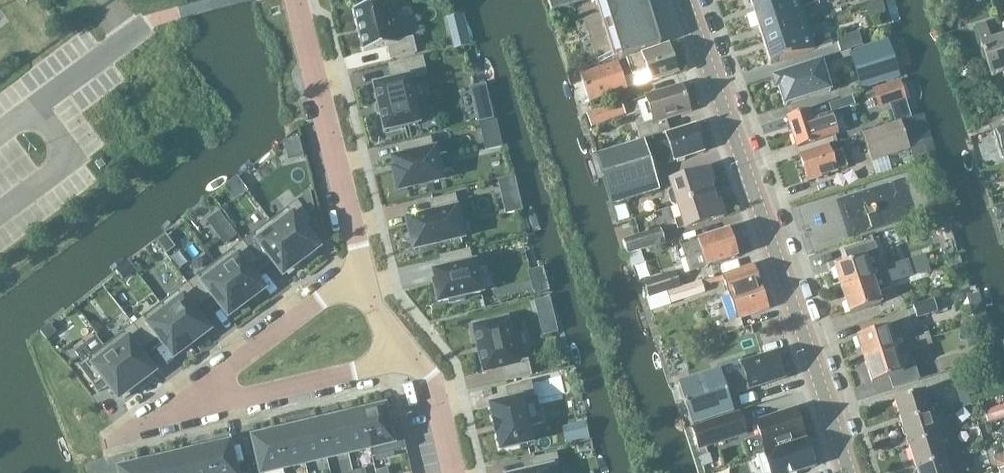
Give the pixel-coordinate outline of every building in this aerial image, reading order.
[(551,11),(587,0),(547,0),(551,11)] [(647,0),(595,0),(613,59),(621,56),(621,57),(661,45),(647,0)] [(753,12),(762,38),(806,24),(800,7),(818,1),(818,0),(790,0),(753,12)] [(880,4),(869,0),(867,0),(863,12),(876,16),(880,4)] [(380,1),(348,9),(358,48),(382,42),(386,57),(410,51),(406,36),(390,40),(380,1)] [(1003,71),(1003,38),(1003,36),(990,40),(984,23),(974,27),(990,75),(1003,71)] [(806,24),(762,38),(770,64),(814,50),(814,49),(832,44),(829,34),(811,40),(806,24)] [(889,41),(850,53),(862,89),(900,78),(889,41)] [(677,73),(668,45),(626,59),(631,75),(646,70),(651,82),(677,73)] [(387,80),(368,85),(381,131),(416,122),(403,77),(421,72),(416,55),(383,64),(387,80)] [(617,62),(579,75),(589,102),(627,89),(617,62)] [(830,92),(821,63),(774,77),(775,79),(773,79),(775,89),(778,88),(783,107),(830,92)] [(902,82),(878,89),(884,109),(908,102),(902,82)] [(635,126),(639,140),(669,131),(665,119),(689,112),(681,85),(645,96),(653,121),(635,126)] [(853,96),(841,100),(844,111),(856,107),(853,96)] [(598,127),(626,116),(620,101),(592,112),(598,127)] [(808,111),(786,118),(796,149),(839,136),(832,116),(811,122),(808,111)] [(917,116),(863,133),(873,163),(910,151),(914,163),(929,159),(917,116)] [(668,142),(656,147),(662,165),(675,161),(677,163),(684,160),(685,158),(702,152),(694,126),(665,135),(668,142)] [(993,130),(997,145),(1003,142),(1003,127),(993,130)] [(386,160),(392,187),(436,176),(427,141),(388,150),(390,159),(386,160)] [(607,195),(656,179),(644,142),(596,156),(607,195)] [(806,181),(847,169),(841,151),(830,154),(828,147),(799,156),(806,181)] [(73,185),(91,173),(86,165),(68,177),(73,185)] [(677,205),(713,194),(710,186),(713,185),(708,169),(670,181),(672,189),(669,190),(668,194),(671,203),(674,205),(677,204),(677,205)] [(660,189),(656,179),(607,195),(611,206),(660,189)] [(410,241),(459,229),(451,200),(453,199),(449,186),(425,191),(429,205),(403,212),(410,241)] [(715,202),(713,194),(677,205),(682,218),(675,220),(679,229),(684,227),(685,229),(723,217),(718,201),(715,202)] [(270,221),(300,261),(303,259),(305,262),(316,254),(314,251),(318,248),(303,228),(313,221),(297,200),(270,221)] [(242,242),(258,263),(268,256),(282,274),(286,271),(288,275),(299,267),(296,263),(300,261),(270,221),(242,242)] [(627,254),(663,243),(659,229),(622,241),(627,254)] [(706,267),(736,257),(728,230),(680,245),(685,259),(702,253),(706,267)] [(215,262),(245,302),(263,289),(249,270),(258,263),(242,242),(215,262)] [(434,283),(438,302),(448,300),(449,304),(464,300),(463,296),(481,292),(474,263),(472,263),(469,250),(440,257),(443,270),(434,272),(436,282),(434,283)] [(865,257),(834,267),(842,291),(883,278),(881,272),(878,265),(868,269),(865,257)] [(923,259),(905,264),(909,276),(927,271),(923,259)] [(187,283),(203,304),(213,297),(227,316),(245,302),(215,262),(187,283)] [(905,264),(894,268),(898,280),(909,277),(905,264)] [(753,265),(722,275),(737,319),(768,309),(753,265)] [(883,278),(842,291),(849,314),(880,303),(877,293),(887,290),(885,284),(898,280),(894,268),(881,272),(883,278)] [(649,297),(680,287),(675,272),(644,282),(649,297)] [(701,281),(667,293),(670,303),(704,292),(701,281)] [(194,312),(203,304),(187,283),(177,291),(182,299),(167,311),(166,311),(190,344),(208,330),(194,312)] [(940,298),(907,309),(912,322),(944,311),(940,298)] [(160,304),(133,324),(149,346),(158,338),(172,357),(190,344),(166,311),(167,311),(161,303),(160,304)] [(503,368),(506,381),(530,375),(527,361),(518,363),(507,317),(474,325),(472,326),(472,328),(483,371),(482,371),(483,373),(485,372),(503,368)] [(105,345),(135,385),(153,372),(139,353),(149,346),(133,324),(105,345)] [(856,337),(864,361),(906,347),(904,341),(907,340),(901,337),(897,324),(888,327),(856,337)] [(927,333),(916,337),(920,349),(931,346),(929,339),(927,333)] [(908,353),(920,349),(916,337),(907,340),(904,341),(906,347),(864,361),(871,383),(902,373),(899,363),(910,359),(908,353)] [(132,388),(135,385),(105,345),(78,366),(94,387),(103,380),(117,399),(122,396),(124,399),(134,391),(132,388)] [(743,392),(784,378),(775,353),(741,364),(744,375),(738,377),(743,392)] [(963,353),(929,363),(933,376),(957,369),(956,366),(966,363),(963,353)] [(961,406),(970,403),(964,382),(980,377),(975,364),(951,371),(954,382),(953,382),(961,406)] [(691,425),(733,412),(720,370),(678,384),(691,425)] [(498,434),(501,449),(530,442),(521,401),(534,398),(530,383),(506,389),(509,402),(491,406),(494,421),(493,421),(496,435),(498,434)] [(902,424),(931,416),(944,412),(940,399),(927,403),(923,392),(895,401),(902,424)] [(983,412),(986,422),(1003,416),(1003,405),(983,412)] [(384,408),(362,413),(370,448),(392,443),(392,442),(387,422),(384,408)] [(795,409),(755,422),(764,451),(805,438),(795,409)] [(739,412),(714,420),(692,428),(699,449),(746,434),(744,426),(739,412)] [(362,413),(340,418),(348,453),(370,448),(362,413)] [(910,448),(938,439),(938,438),(951,434),(948,425),(935,429),(931,416),(902,424),(910,448)] [(340,418),(318,423),(326,458),(348,453),(340,418)] [(399,420),(387,422),(392,442),(392,443),(404,440),(399,420)] [(318,423),(297,428),(305,463),(326,458),(318,423)] [(305,463),(297,428),(275,434),(283,468),(305,463)] [(283,468),(275,434),(267,435),(266,431),(253,434),(254,438),(253,439),(256,452),(244,455),(248,472),(262,472),(283,468)] [(815,467),(806,439),(774,449),(779,462),(768,465),(770,472),(795,472),(815,467)] [(917,471),(960,458),(956,446),(941,451),(938,439),(910,448),(917,471)] [(207,450),(212,472),(236,472),(229,444),(207,450)] [(185,455),(189,472),(212,472),(207,450),(185,455)] [(551,470),(559,468),(555,454),(531,460),(534,472),(530,472),(552,472),(551,470)] [(163,460),(167,472),(189,472),(185,455),(163,460)] [(960,458),(917,471),(917,472),(916,472),(965,472),(960,458)] [(142,465),(144,472),(167,472),(163,460),(142,465)] [(142,465),(119,470),(120,472),(144,472),(142,465)]
